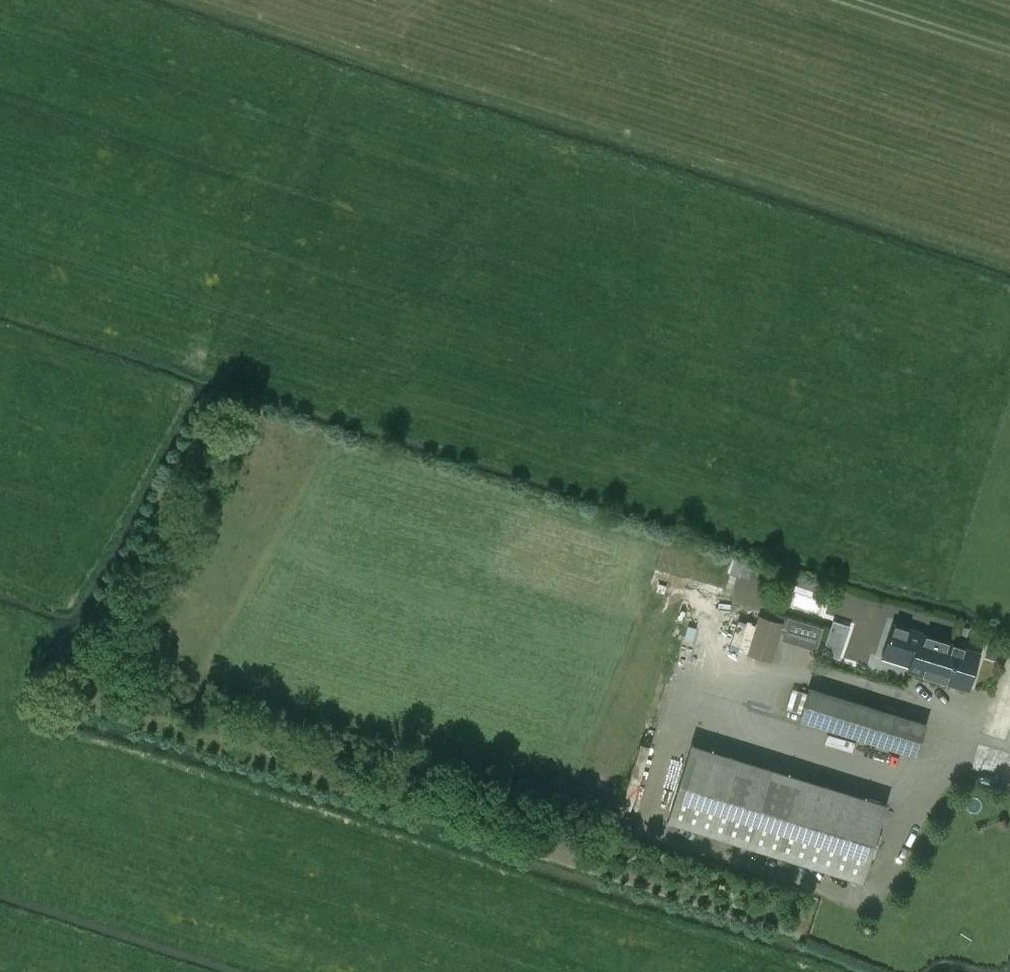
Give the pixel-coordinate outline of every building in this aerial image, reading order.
[(734,559),(730,572),(762,582),(766,569),(734,559)] [(782,641),(820,648),(825,624),(787,617),(782,641)] [(771,660),(781,625),(758,618),(748,653),(771,660)] [(884,652),(912,661),(909,670),(968,688),(979,652),(920,634),(921,632),(893,623),(884,652)] [(986,656),(998,659),(1002,646),(990,643),(986,656)] [(1009,713),(1009,686),(997,723),(1006,726),(1009,713)] [(880,709),(809,687),(807,692),(801,713),(799,718),(915,754),(925,723),(895,714),(897,708),(882,703),(880,709)] [(801,713),(807,692),(792,688),(786,708),(801,713)] [(871,846),(877,848),(881,835),(875,833),(884,803),(692,743),(668,819),(861,879),(871,846)]
